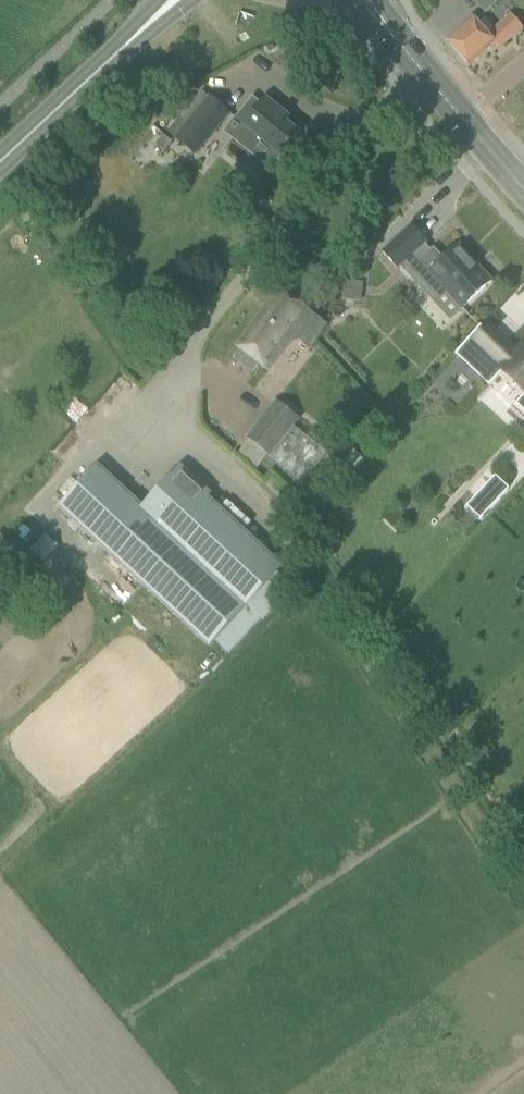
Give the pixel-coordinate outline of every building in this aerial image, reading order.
[(474,3),(484,15),(502,0),(478,0),(474,3)] [(488,36),(472,19),(447,41),(470,67),(495,44),(500,49),(522,29),(510,16),(488,36)] [(208,96),(174,137),(192,151),(207,132),(213,137),(231,114),(208,96)] [(281,158),(300,135),(286,123),(290,119),(266,99),(261,104),(253,97),(235,119),(243,126),(236,135),(254,150),(261,142),(281,158)] [(163,136),(156,144),(164,150),(171,142),(163,136)] [(26,193),(36,203),(50,190),(39,180),(26,193)] [(426,242),(411,226),(383,253),(397,269),(426,242)] [(492,282),(491,281),(490,282),(471,261),(472,260),(458,245),(442,260),(433,250),(411,270),(437,298),(445,291),(462,309),(492,282)] [(342,297),(358,299),(360,281),(344,279),(342,297)] [(268,371),(281,353),(293,337),(305,347),(324,321),(279,288),(236,347),(268,371)] [(455,355),(456,356),(457,355),(485,379),(498,364),(504,369),(523,386),(523,342),(516,351),(487,325),(484,329),(480,326),(455,355)] [(299,419),(276,401),(246,439),(248,440),(267,455),(269,457),(299,419)] [(248,440),(237,454),(256,469),(267,455),(248,440)] [(367,460),(353,449),(345,459),(358,470),(367,460)] [(95,468),(61,506),(212,645),(247,608),(263,623),(292,591),(276,576),(281,571),(206,501),(211,495),(180,466),(140,509),(95,468)] [(496,477),(468,506),(481,518),(509,489),(496,477)] [(41,532),(17,558),(31,571),(55,545),(41,532)]
